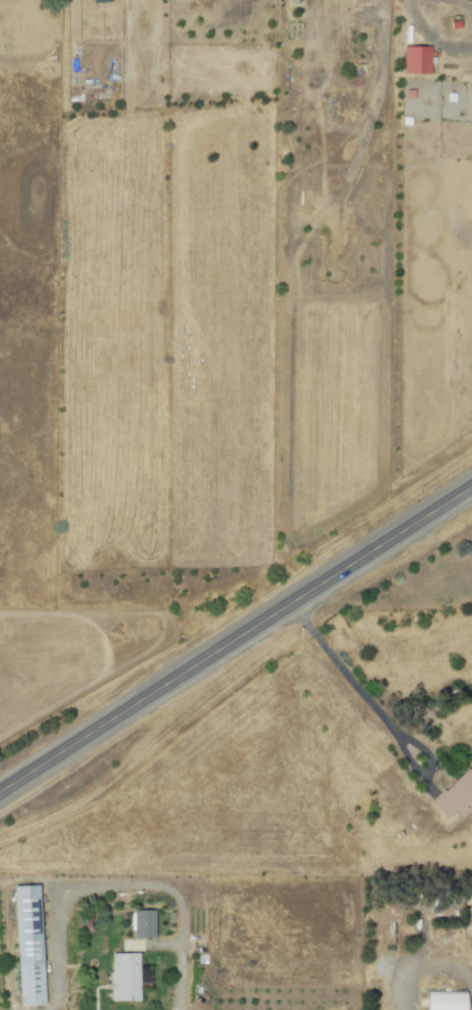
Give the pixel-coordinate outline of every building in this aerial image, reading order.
[(401,74),(429,74),(429,47),(402,46),(401,74)] [(42,1004),(37,884),(11,886),(16,1005),(42,1004)] [(152,909),(131,910),(131,938),(152,937),(152,909)] [(137,953),(109,953),(110,1001),(137,1001),(137,953)] [(423,992),(423,1009),(462,1009),(462,991),(423,992)]
